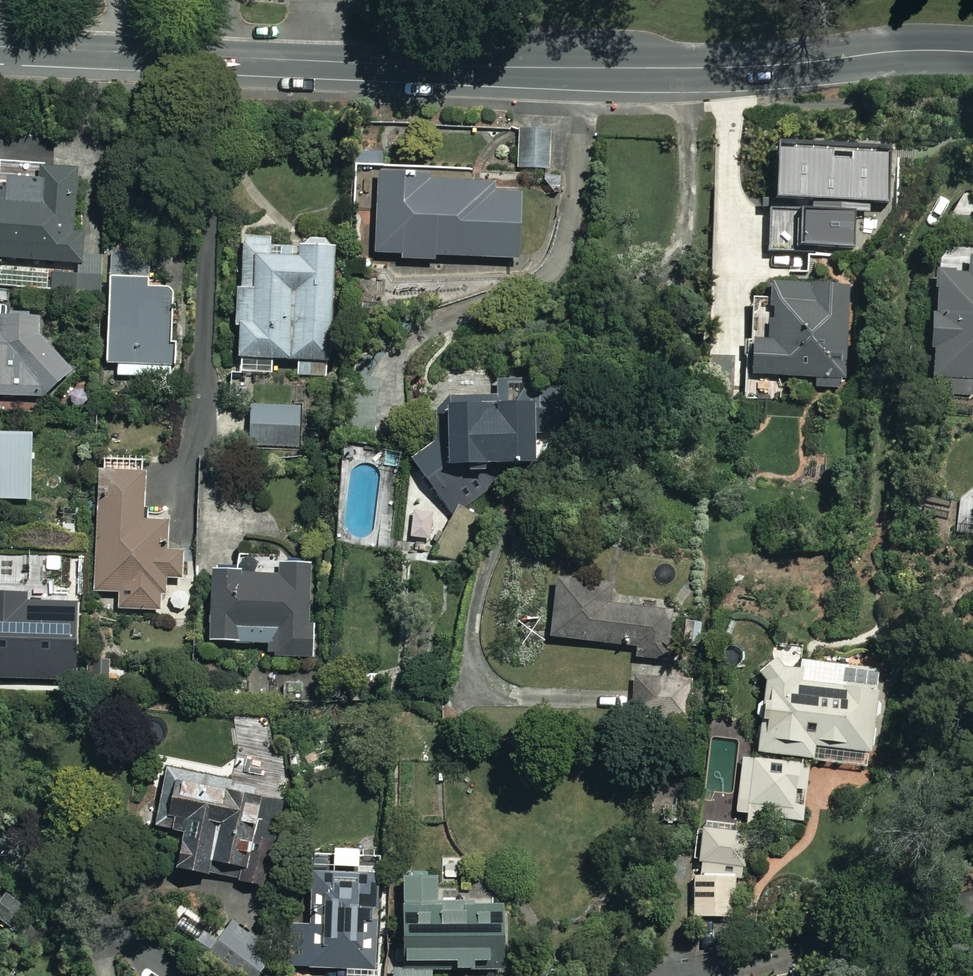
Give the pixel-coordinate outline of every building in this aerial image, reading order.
[(545,129),(519,130),(520,168),(547,167),(545,129)] [(0,164),(0,165),(0,258),(79,262),(84,169),(0,164)] [(413,188),(377,188),(376,258),(522,259),(523,192),(493,192),(493,179),(413,179),(413,188)] [(961,196),(951,218),(951,234),(972,234),(972,196),(961,196)] [(271,237),(243,238),(244,290),(240,290),(240,373),(274,372),(274,359),(297,359),(298,376),(324,376),(324,359),(335,359),(333,245),(271,246),(271,237)] [(970,274),(939,271),(931,376),(972,379),(972,259),(971,259),(970,274)] [(151,275),(110,274),(108,363),(176,365),(177,287),(151,287),(151,275)] [(849,287),(773,284),(772,297),(757,296),(754,374),(817,377),(816,386),(845,388),(849,287)] [(6,395),(6,415),(29,415),(29,395),(76,395),(77,343),(43,343),(43,314),(3,314),(3,322),(0,322),(0,395),(6,395)] [(450,414),(450,429),(412,456),(451,513),(498,481),(486,463),(537,461),(535,400),(521,401),(520,379),(500,379),(500,396),(439,398),(439,415),(450,414)] [(302,406),(252,406),(252,447),(303,446),(302,406)] [(0,433),(0,499),(33,499),(34,433),(0,433)] [(146,474),(100,472),(96,591),(120,592),(119,610),(163,611),(164,577),(182,578),(183,550),(167,550),(168,524),(145,523),(146,474)] [(445,514),(426,506),(415,532),(434,539),(445,514)] [(313,564),(279,564),(279,574),(211,574),(211,643),(283,643),(283,679),(313,679),(313,564)] [(620,584),(556,576),(549,639),(639,649),(637,661),(670,665),(678,603),(619,596),(620,584)] [(80,680),(81,601),(29,601),(29,593),(0,593),(0,679),(80,680)] [(804,830),(812,761),(871,768),(881,687),(843,683),(845,665),(802,660),(801,667),(769,663),(757,764),(741,762),(734,821),(804,830)] [(676,679),(632,679),(632,721),(675,722),(676,679)] [(258,781),(169,764),(157,825),(185,831),(177,867),(267,885),(284,799),(255,794),(258,781)] [(375,852),(314,850),(312,924),(301,924),(300,967),(372,969),(375,852)] [(728,874),(695,875),(696,917),(730,916),(728,874)] [(439,877),(405,877),(406,961),(458,960),(459,969),(504,969),(503,904),(440,905),(439,877)] [(0,903),(0,921),(30,949),(51,926),(12,890),(0,903)] [(233,921),(209,956),(239,975),(260,975),(277,950),(233,921)]
